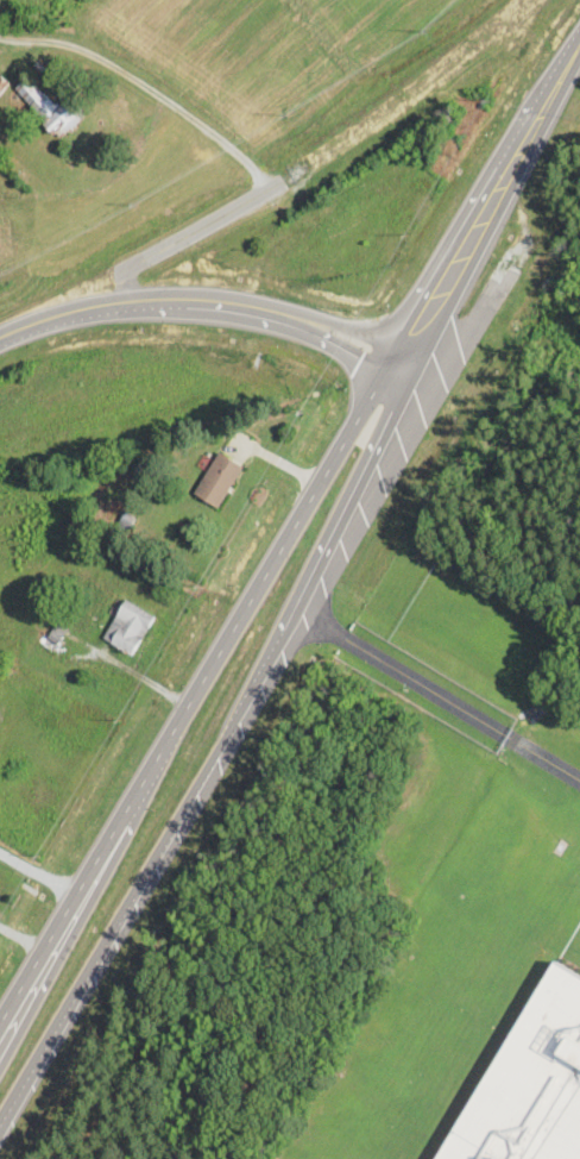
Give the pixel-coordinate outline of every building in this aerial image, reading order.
[(60,140),(86,115),(71,99),(59,110),(28,77),(14,90),(60,140)] [(244,469),(220,454),(194,495),(219,510),(244,469)] [(103,640),(133,657),(155,619),(126,601),(103,640)] [(44,647),(52,652),(67,632),(59,626),(44,647)] [(523,1156),(523,1144),(510,1136),(496,1136),(484,1157),(484,1158),(528,1158),(523,1156)]
